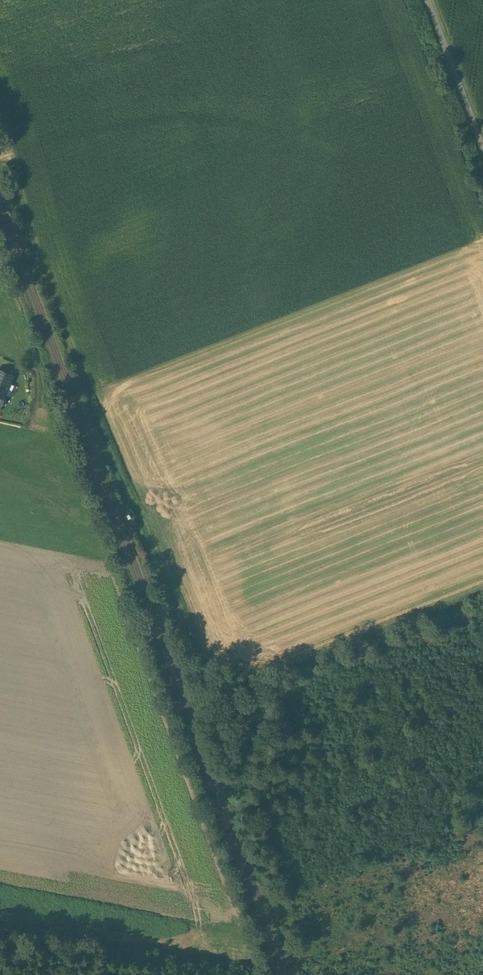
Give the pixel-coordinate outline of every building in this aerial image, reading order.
[(4,408),(16,377),(4,372),(0,383),(0,406),(4,408)]
